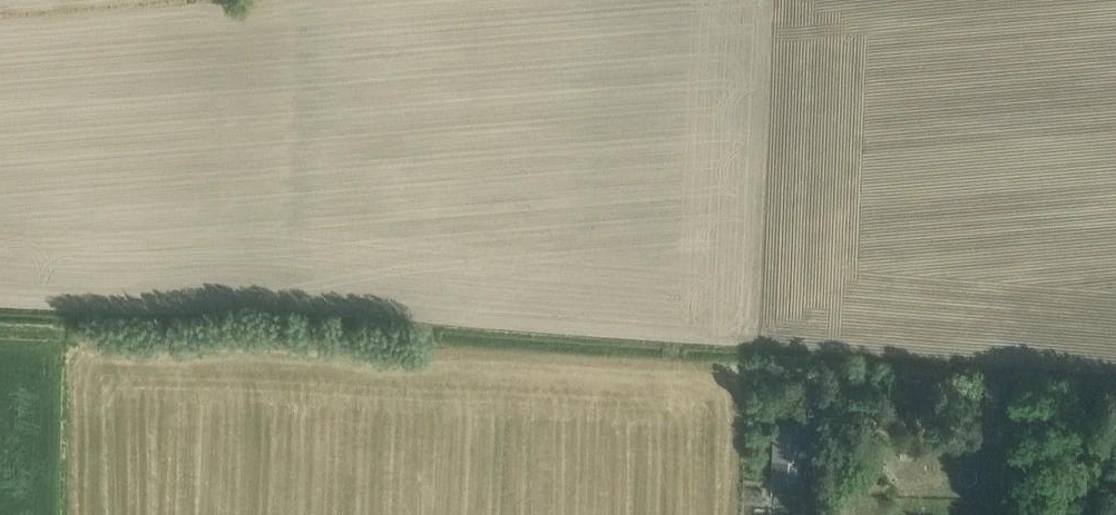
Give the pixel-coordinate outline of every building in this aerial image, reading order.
[(774,424),(772,481),(806,482),(807,425),(803,425),(803,419),(778,418),(777,424),(774,424)]
